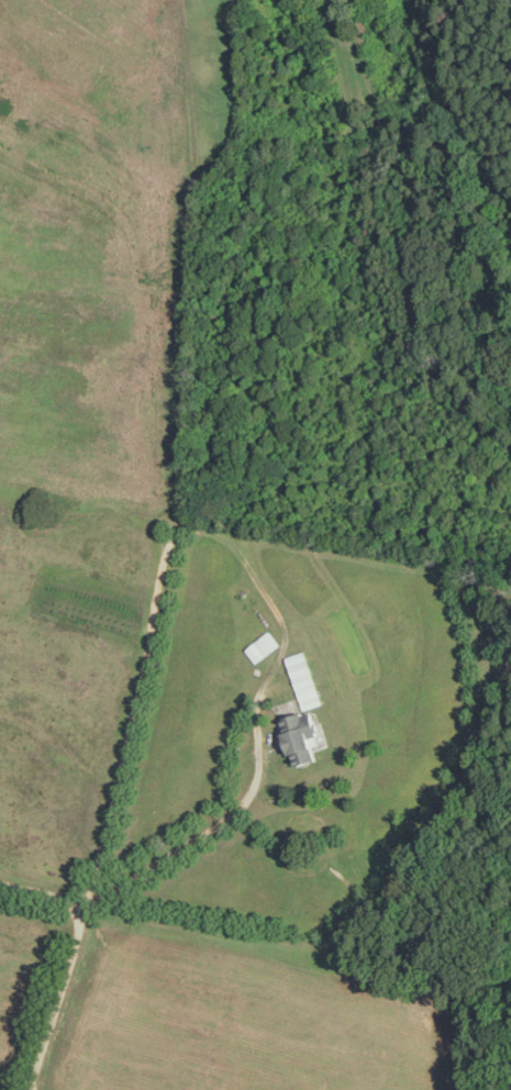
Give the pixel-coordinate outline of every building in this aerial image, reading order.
[(280,648),(273,632),(246,645),(253,661),(280,648)] [(287,656),(304,709),(324,702),(306,650),(287,656)] [(284,717),(294,754),(318,748),(315,735),(322,733),(315,709),(284,717)]
